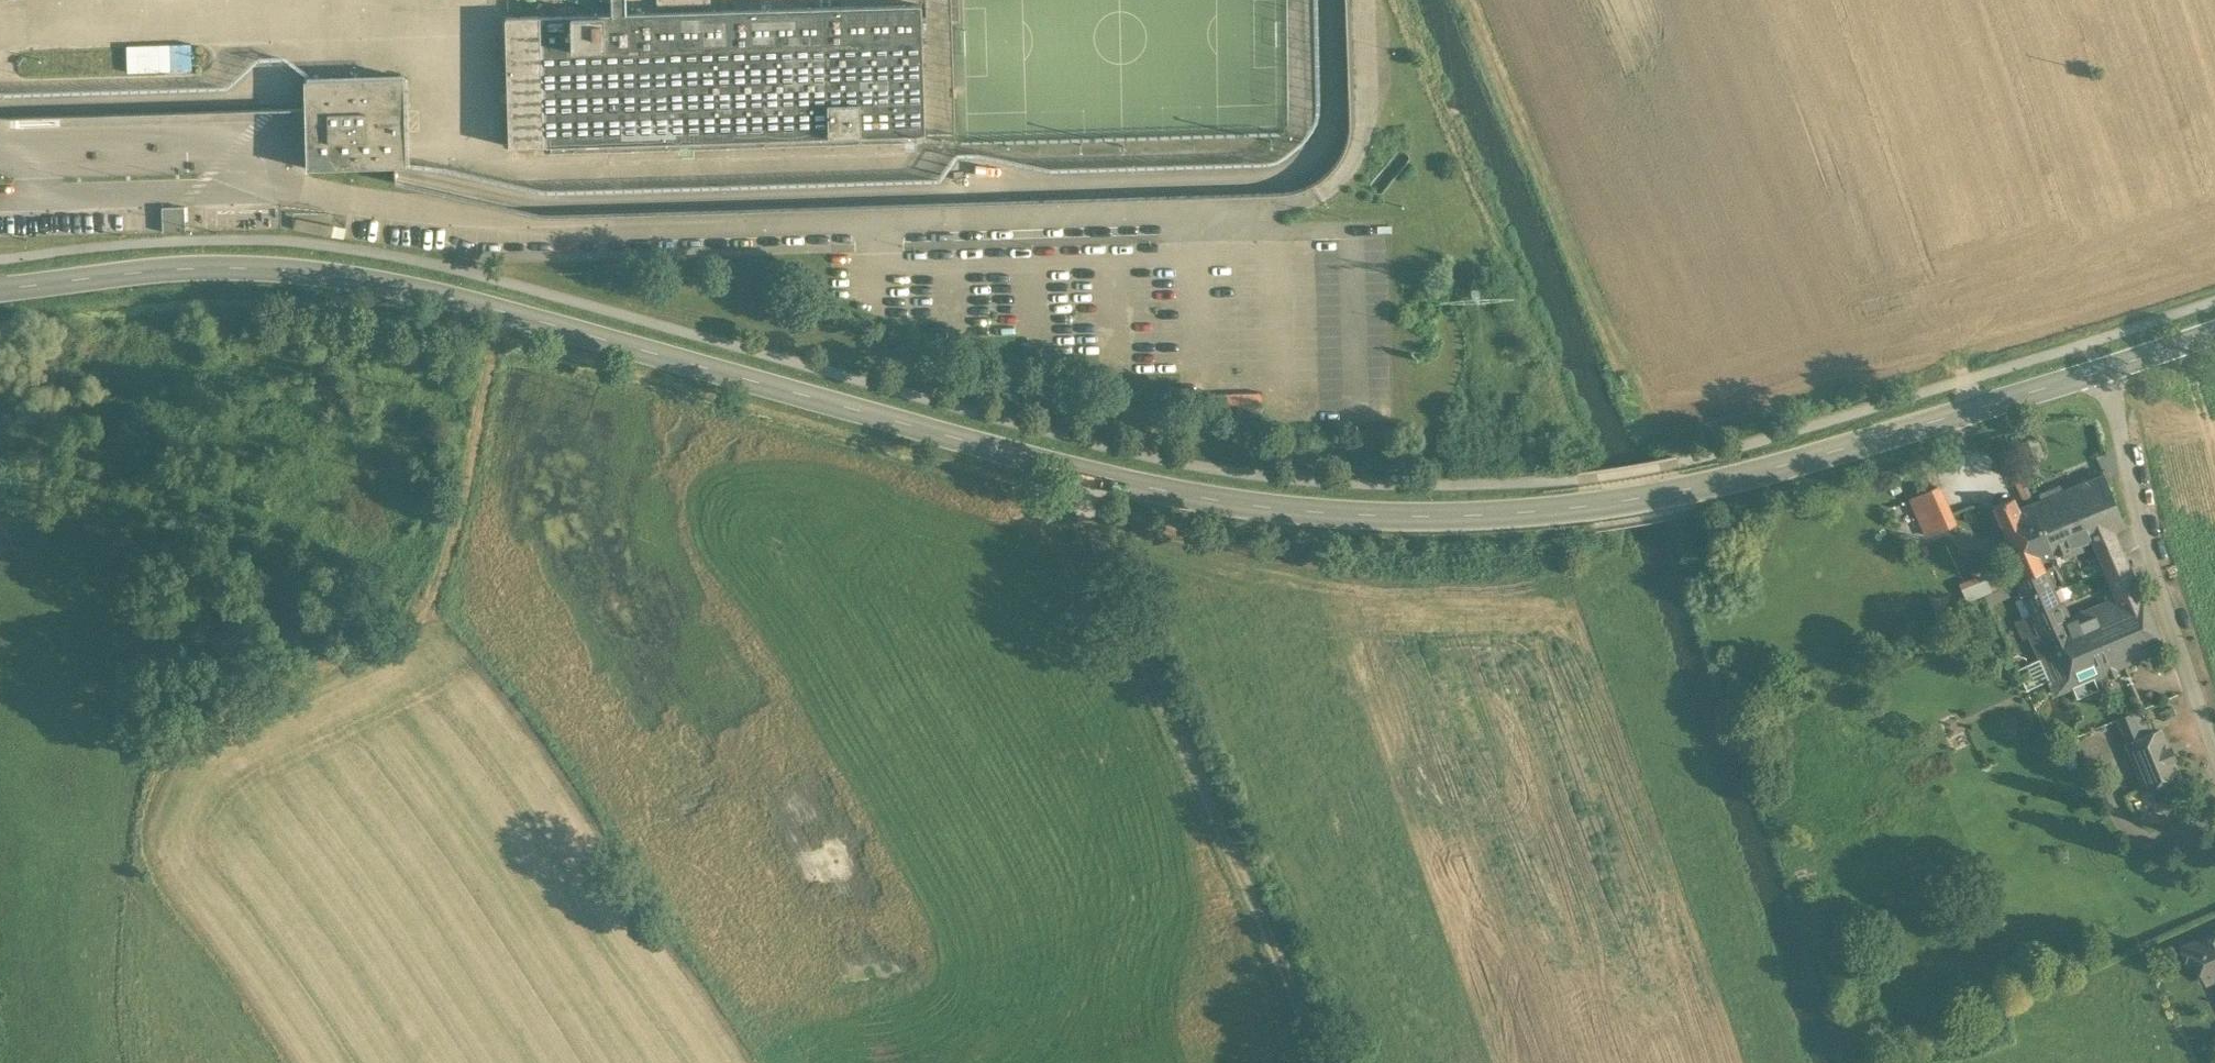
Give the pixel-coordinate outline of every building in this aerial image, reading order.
[(613,14),(509,18),(513,157),(932,145),(928,10),(641,18),(641,0),(613,0),(613,14)] [(193,40),(84,44),(85,71),(194,67),(193,40)] [(415,87),(310,89),(311,122),(312,184),(401,183),(416,183),(415,87)] [(186,228),(186,204),(162,204),(162,229),(186,228)] [(2104,470),(2030,502),(2053,555),(2090,539),(2113,529),(2127,523),(2104,470)] [(1937,485),(1911,497),(1928,535),(1954,523),(1937,485)] [(2017,508),(2012,497),(1993,506),(2024,577),(2044,568),(2040,560),(2053,555),(2030,502),(2017,508)] [(2115,597),(2138,588),(2113,529),(2090,539),(2115,597)] [(2066,620),(2044,568),(2024,577),(2017,579),(2040,632),(2041,633),(2048,630),(2047,628),(2066,620)] [(1985,590),(1991,602),(2008,593),(2002,581),(1985,590)] [(2115,597),(2114,597),(2115,599),(2076,615),(2102,673),(2164,647),(2138,588),(2115,597)] [(2048,630),(2072,686),(2102,673),(2076,615),(2066,620),(2047,628),(2048,630)] [(2072,686),(2048,630),(2041,633),(2040,632),(2029,636),(2055,693),(2072,686)] [(2117,719),(2128,744),(2152,733),(2142,709),(2117,719)] [(2178,774),(2160,730),(2152,733),(2128,744),(2146,788),(2178,774)] [(2194,943),(2200,956),(2210,979),(2214,977),(2214,934),(2194,943)] [(2200,956),(2194,943),(2186,947),(2191,960),(2200,956)]
